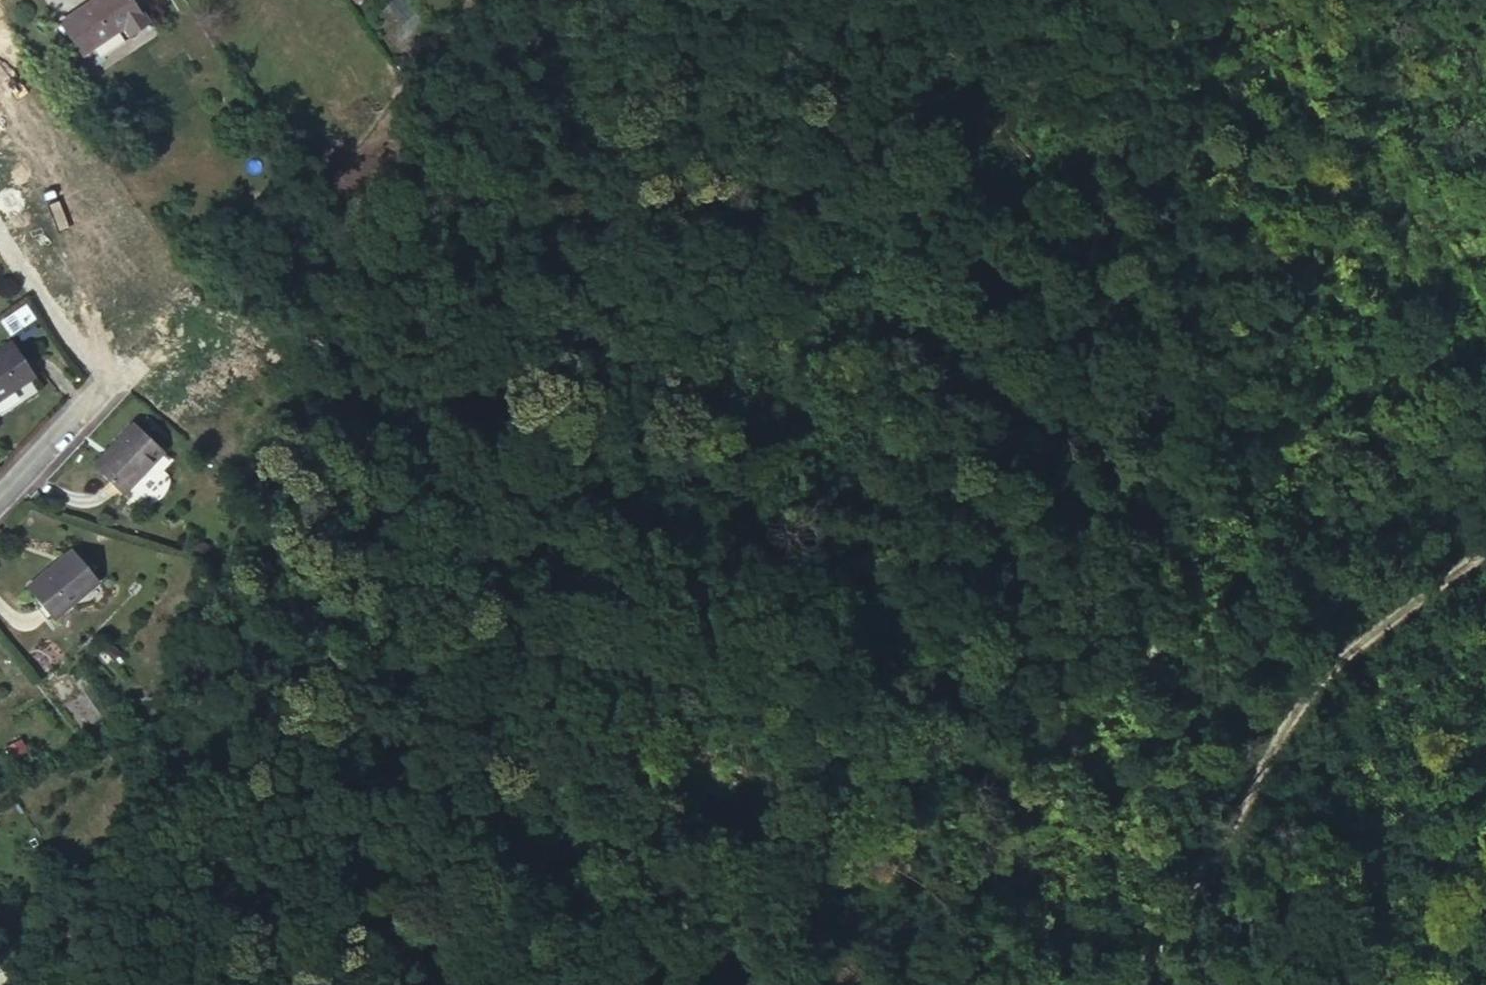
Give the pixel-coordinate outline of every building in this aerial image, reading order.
[(133,0),(91,0),(59,22),(81,53),(123,24),(129,34),(147,21),(133,0)] [(11,332),(33,318),(23,304),(2,319),(11,332)] [(32,374),(22,358),(30,352),(31,348),(28,343),(23,342),(15,347),(11,341),(0,348),(0,395),(32,374)] [(120,493),(162,449),(133,422),(91,466),(120,493)] [(51,617),(97,581),(71,550),(26,587),(51,617)]
